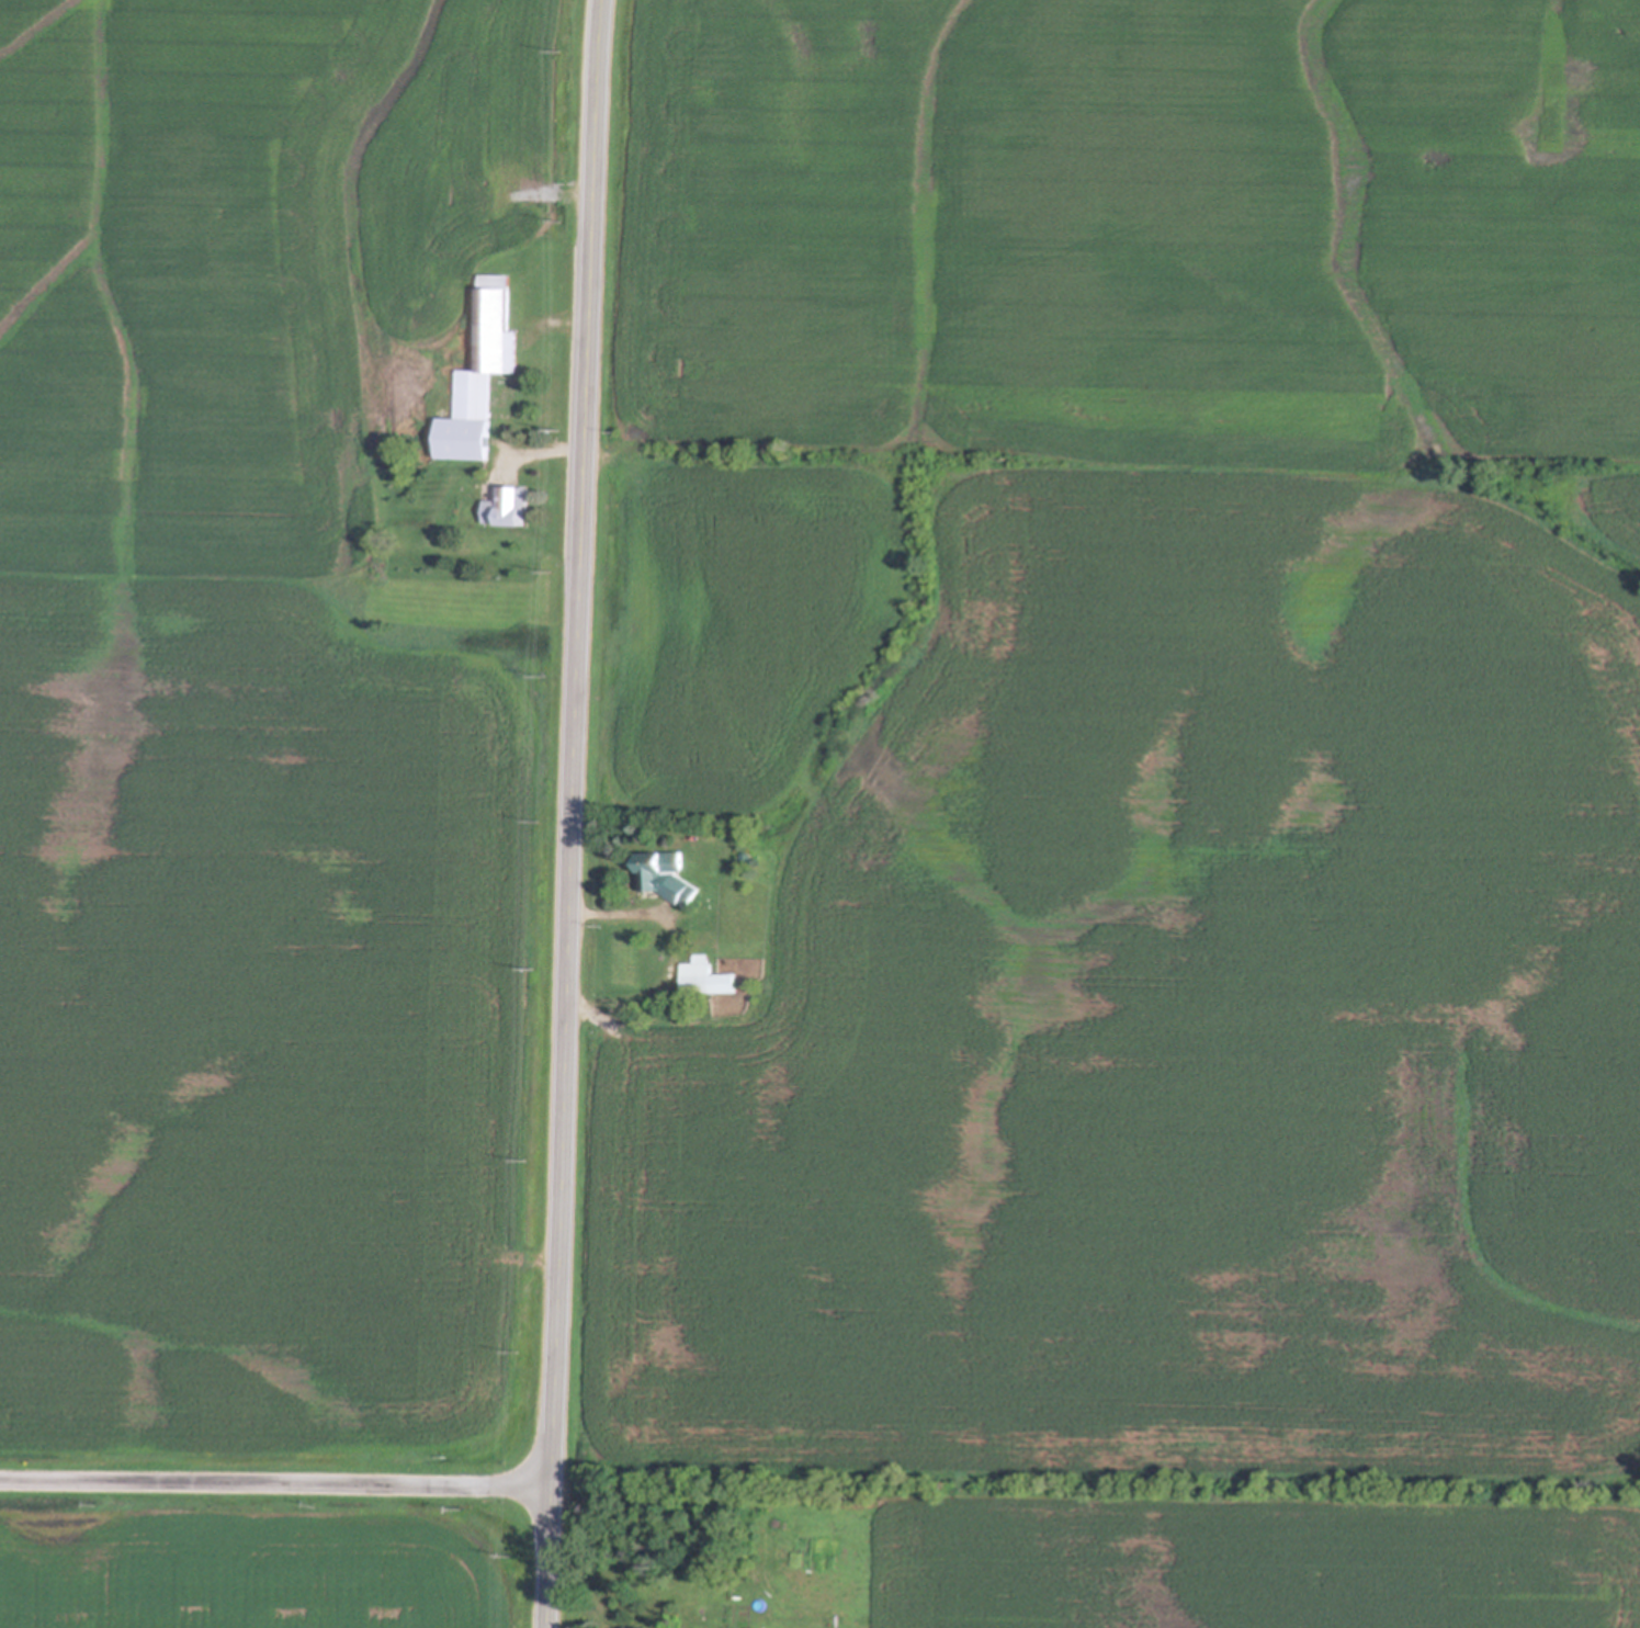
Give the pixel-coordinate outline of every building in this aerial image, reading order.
[(490,460),(439,457),(440,418),(457,419),(460,370),(480,371),(480,274),(511,274),(510,331),(519,331),(519,373),(493,373),(490,420),(491,420),(490,460)] [(531,488),(530,511),(528,511),(527,527),(502,525),(502,523),(486,523),(487,500),(501,500),(501,487),(531,488)] [(750,853),(753,857),(753,860),(749,863),(746,862),(744,860),(744,855),(747,852),(750,853)] [(644,893),(642,856),(685,853),(686,872),(680,873),(680,874),(703,891),(691,907),(688,905),(686,909),(663,892),(644,893)] [(685,994),(683,964),(697,964),(695,956),(711,956),(711,964),(713,964),(714,975),(728,975),(728,971),(736,971),(736,975),(737,975),(738,994),(713,994),(713,993),(685,994)]
